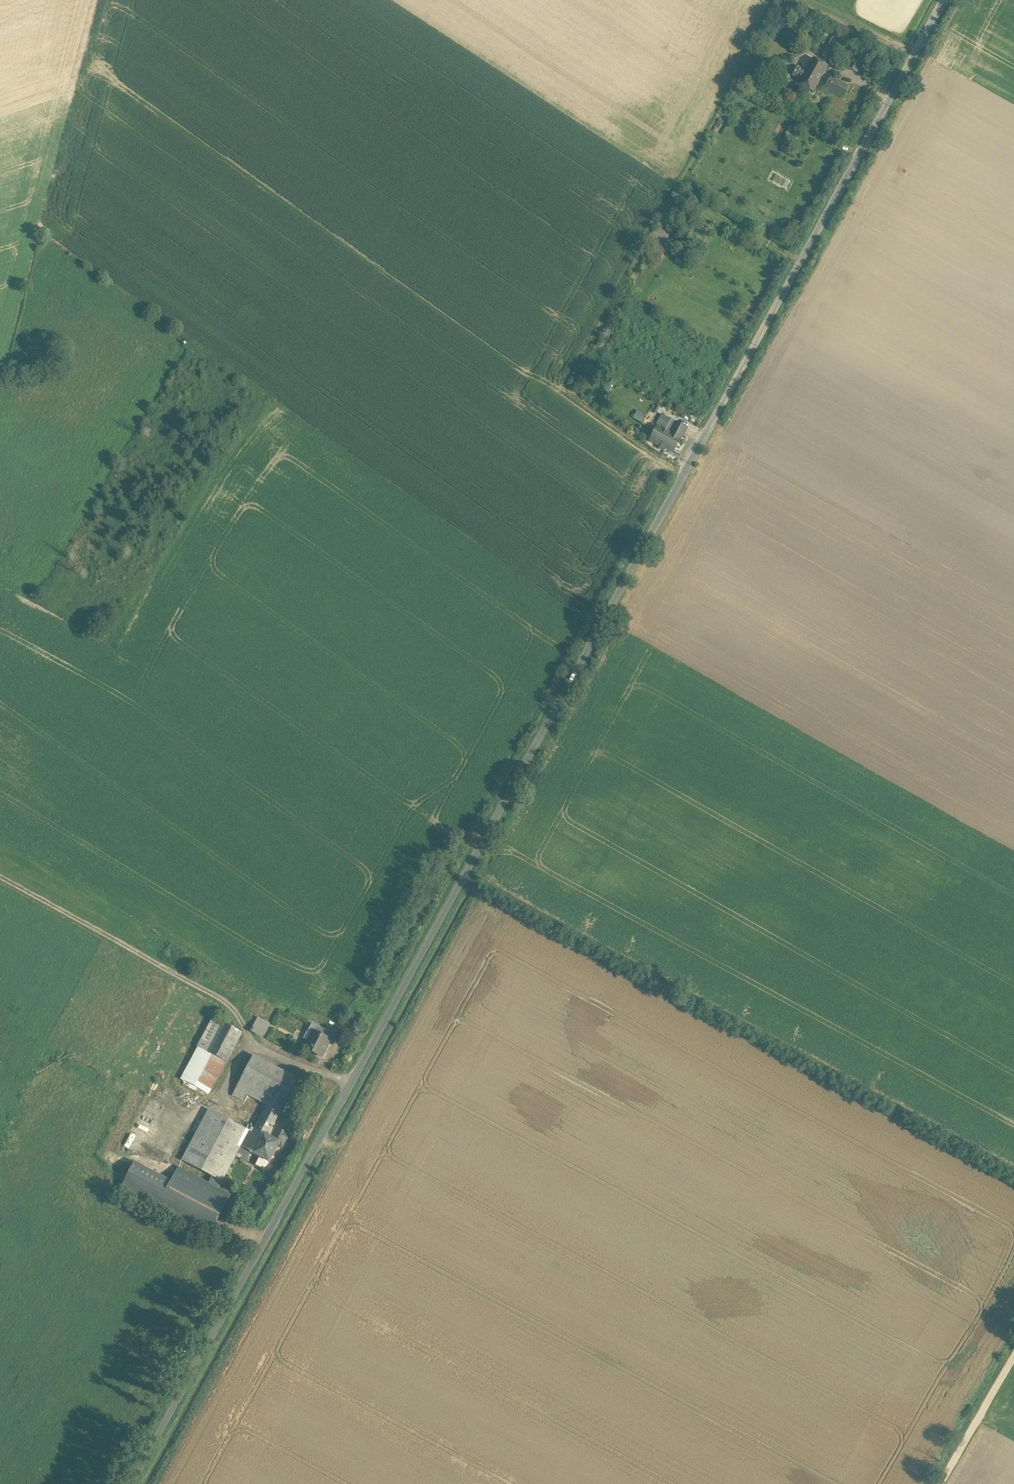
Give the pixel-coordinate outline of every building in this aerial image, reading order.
[(835,34),(823,55),(827,58),(839,36),(835,34)] [(856,55),(848,68),(856,72),(864,59),(856,55)] [(828,66),(813,58),(805,72),(797,67),(793,75),(801,79),(799,84),(814,92),(828,66)] [(849,88),(830,78),(824,88),(844,98),(849,88)] [(789,127),(785,136),(802,144),(807,135),(789,127)] [(633,418),(641,422),(645,414),(637,410),(633,418)] [(671,419),(666,429),(665,428),(664,430),(657,426),(650,440),(661,446),(659,448),(664,451),(666,448),(673,452),(687,428),(671,419)] [(242,1033),(214,1018),(199,1047),(223,1060),(227,1062),(242,1033)] [(269,1025),(258,1019),(252,1029),(264,1035),(269,1025)] [(336,1036),(312,1023),(309,1029),(309,1030),(313,1032),(314,1031),(330,1039),(329,1040),(333,1042),(336,1036)] [(330,1039),(314,1031),(313,1032),(309,1030),(309,1029),(308,1029),(304,1038),(309,1041),(305,1048),(321,1057),(329,1040),(330,1039)] [(223,1060),(199,1047),(182,1079),(207,1092),(223,1060)] [(297,1080),(253,1056),(237,1086),(233,1095),(245,1101),(249,1094),(268,1104),(281,1111),(297,1080)] [(281,1111),(268,1104),(256,1125),(255,1128),(263,1133),(268,1135),(281,1111)] [(249,1130),(209,1109),(182,1160),(213,1177),(222,1181),(237,1153),(249,1130)] [(249,1130),(237,1153),(242,1156),(241,1158),(245,1160),(250,1151),(252,1153),(263,1133),(255,1128),(252,1127),(250,1131),(249,1130)] [(268,1135),(263,1133),(252,1153),(259,1157),(255,1165),(264,1170),(268,1162),(269,1162),(278,1146),(282,1148),(289,1135),(276,1128),(272,1137),(268,1135)] [(305,1134),(296,1129),(293,1134),(303,1139),(305,1134)] [(209,1184),(179,1168),(171,1182),(135,1163),(121,1189),(209,1236),(230,1195),(218,1188),(209,1184)] [(222,1181),(213,1177),(209,1184),(218,1188),(222,1181)]
